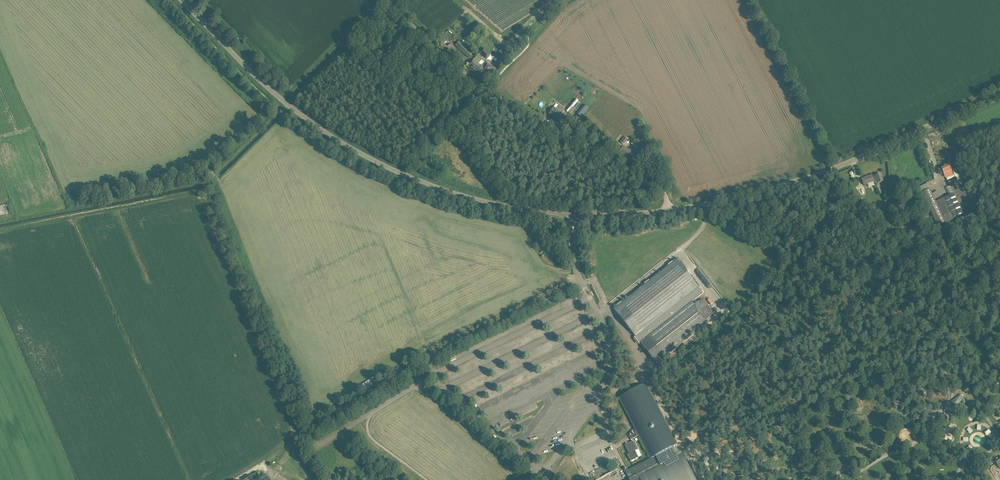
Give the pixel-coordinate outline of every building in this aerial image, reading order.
[(464,39),(462,41),(472,49),(475,53),(477,51),(464,39)] [(459,42),(456,46),(468,58),(472,53),(459,42)] [(484,48),(479,53),(487,60),(491,54),(484,48)] [(471,62),(467,66),(475,73),(476,73),(482,66),(481,66),(482,66),(481,65),(485,61),(487,60),(479,53),(473,60),(471,62)] [(482,66),(476,73),(477,74),(476,75),(482,79),(492,67),(488,64),(487,63),(485,61),(481,65),(482,66),(481,66),(482,66)] [(566,110),(568,112),(578,101),(576,98),(566,110)] [(549,114),(558,120),(565,109),(559,105),(556,108),(554,107),(549,114)] [(575,117),(568,123),(572,127),(581,117),(578,114),(575,117)] [(619,154),(631,161),(636,150),(632,148),(630,151),(623,147),(619,154)] [(636,155),(642,159),(645,154),(646,154),(649,149),(647,148),(644,153),(639,150),(636,155)] [(949,163),(941,167),(946,178),(954,174),(949,163)] [(884,181),(882,178),(881,173),(875,176),(873,177),(872,175),(862,179),(864,185),(873,182),(874,185),(878,194),(879,194),(882,193),(878,183),(884,181)] [(922,193),(938,227),(945,224),(949,223),(951,222),(955,220),(964,216),(964,217),(974,212),(957,176),(955,176),(954,174),(946,178),(950,186),(953,193),(951,194),(936,201),(930,189),(929,189),(922,193)] [(857,200),(858,200),(860,203),(862,205),(865,202),(864,200),(862,197),(862,196),(857,190),(852,193),(857,200)] [(703,293),(677,259),(673,262),(672,261),(668,265),(668,266),(649,281),(649,280),(644,284),(645,284),(622,302),(621,302),(617,305),(617,306),(614,309),(635,336),(634,337),(639,344),(641,343),(657,363),(709,322),(706,319),(695,305),(693,302),(703,293)] [(363,384),(366,390),(372,386),(368,381),(363,384)] [(647,387),(645,383),(619,397),(651,458),(631,469),(631,470),(629,471),(628,470),(625,471),(630,479),(696,479),(681,451),(679,452),(676,445),(678,444),(647,387)] [(952,400),(955,404),(961,400),(963,403),(965,401),(960,394),(952,400)] [(627,455),(631,461),(635,459),(636,460),(637,459),(636,458),(639,457),(635,451),(637,450),(633,441),(625,445),(629,454),(627,455)]
